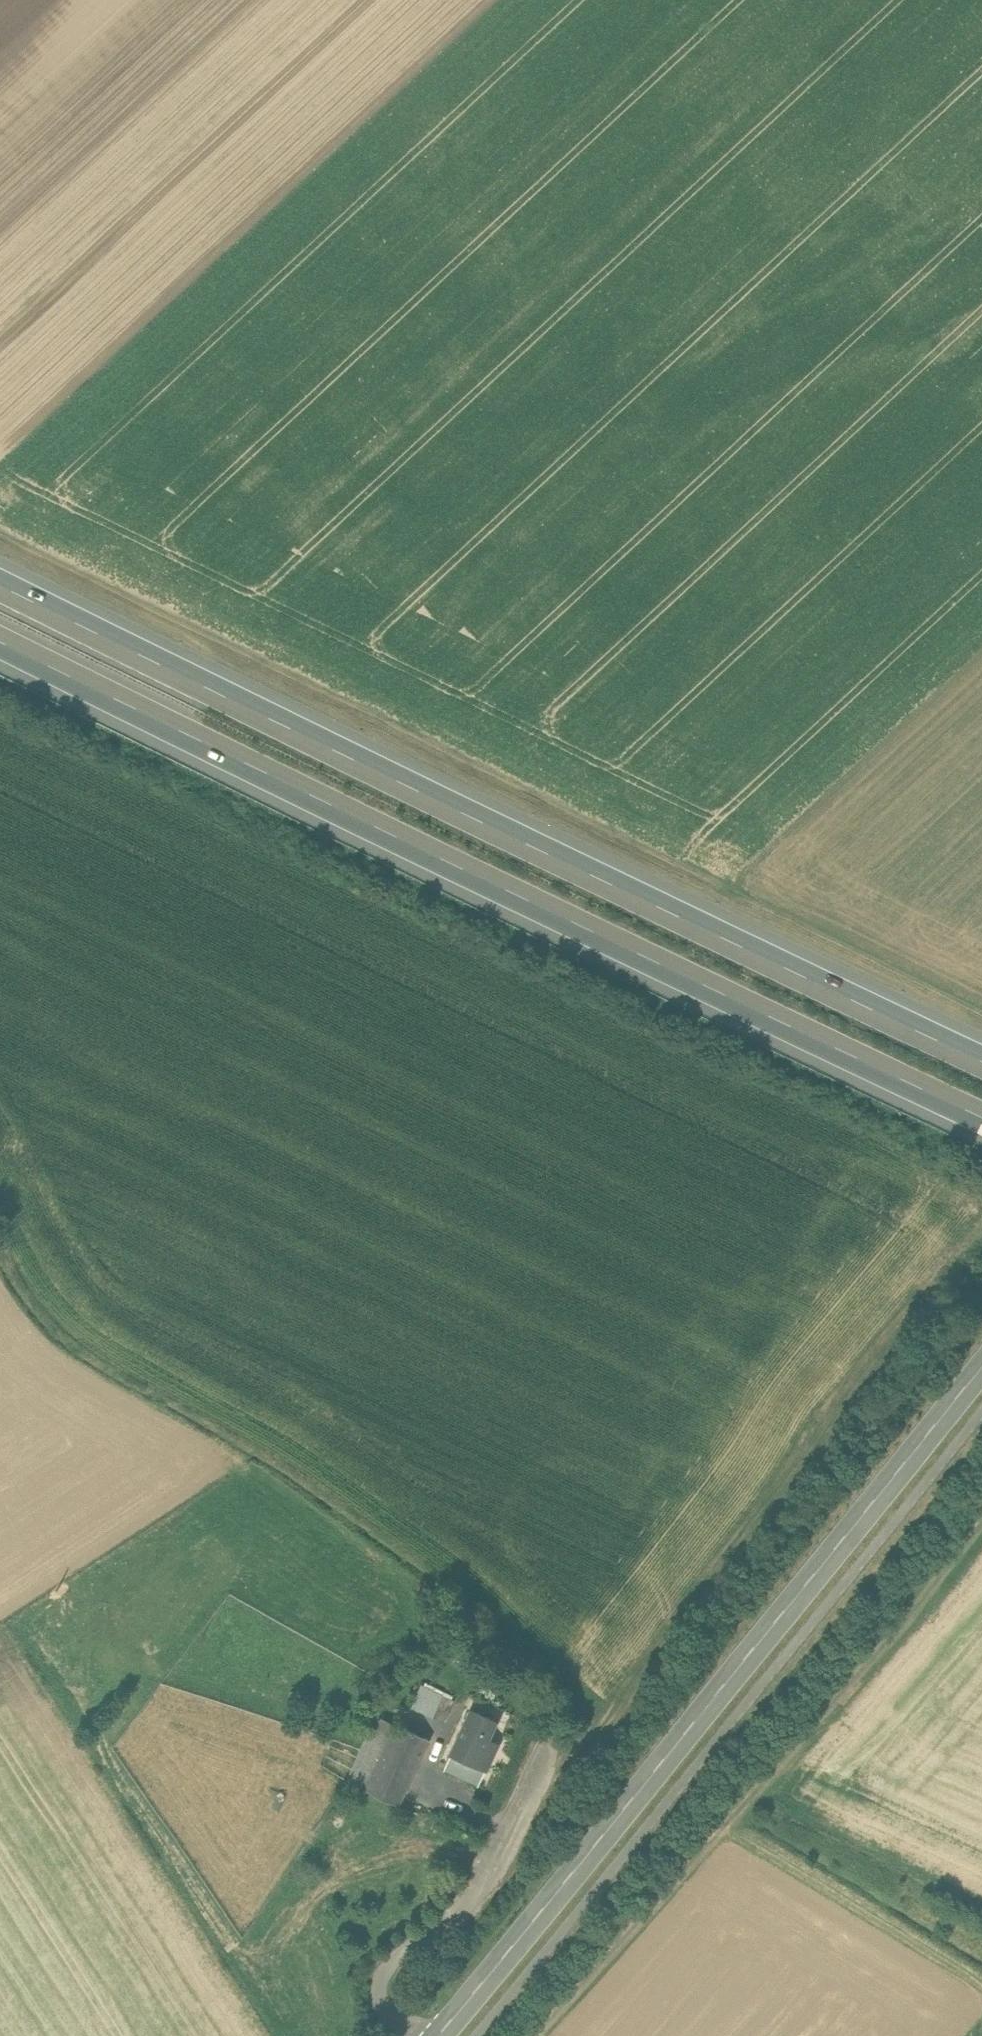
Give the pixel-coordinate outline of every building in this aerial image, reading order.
[(454,1701),(421,1684),(411,1706),(444,1721),(454,1701)] [(496,1721),(472,1710),(451,1754),(485,1770),(497,1744),(488,1740),(496,1721)] [(394,1723),(381,1752),(364,1745),(348,1781),(399,1804),(428,1739),(394,1723)]
